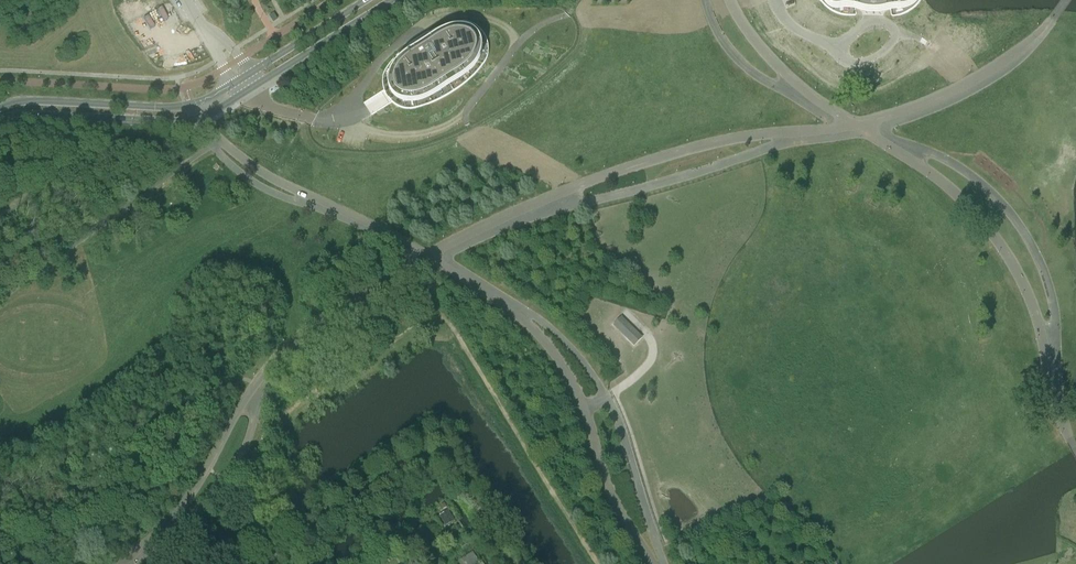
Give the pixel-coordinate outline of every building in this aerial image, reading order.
[(822,3),(825,6),(828,9),(832,11),(836,13),(840,15),(844,16),(849,16),(850,16),(851,16),(852,17),(853,17),(854,17),(855,16),(856,15),(856,14),(856,10),(856,6),(891,8),(891,12),(891,15),(891,16),(892,17),(893,17),(896,17),(899,16),(903,15),(906,14),(908,12),(912,10),(916,7),(919,3),(921,0),(820,0),(822,3)] [(383,76),(382,80),(382,83),(383,87),(384,90),(385,93),(386,95),(387,97),(389,99),(391,101),(393,103),(395,105),(397,106),(399,107),(402,108),(406,108),(411,108),(416,108),(420,107),(425,106),(429,104),(437,100),(446,96),(454,91),(461,86),(469,80),(473,77),(476,73),(479,70),(482,66),(485,61),(487,57),(489,52),(489,48),(488,45),(487,41),(486,38),(485,35),(483,32),(480,29),(478,27),(475,25),(472,23),(469,22),(466,21),(462,21),(459,21),(456,22),(450,23),(444,25),(439,27),(433,30),(428,32),(428,33),(427,33),(427,34),(427,35),(411,45),(410,45),(409,45),(408,45),(404,48),(400,52),(396,56),(392,60),(388,65),(385,70),(384,73),(383,76)] [(620,316),(613,324),(634,344),(641,337),(620,316)] [(454,520),(448,511),(440,515),(446,525),(454,520)] [(474,552),(463,558),(466,563),(473,563),(479,560),(474,552)]
